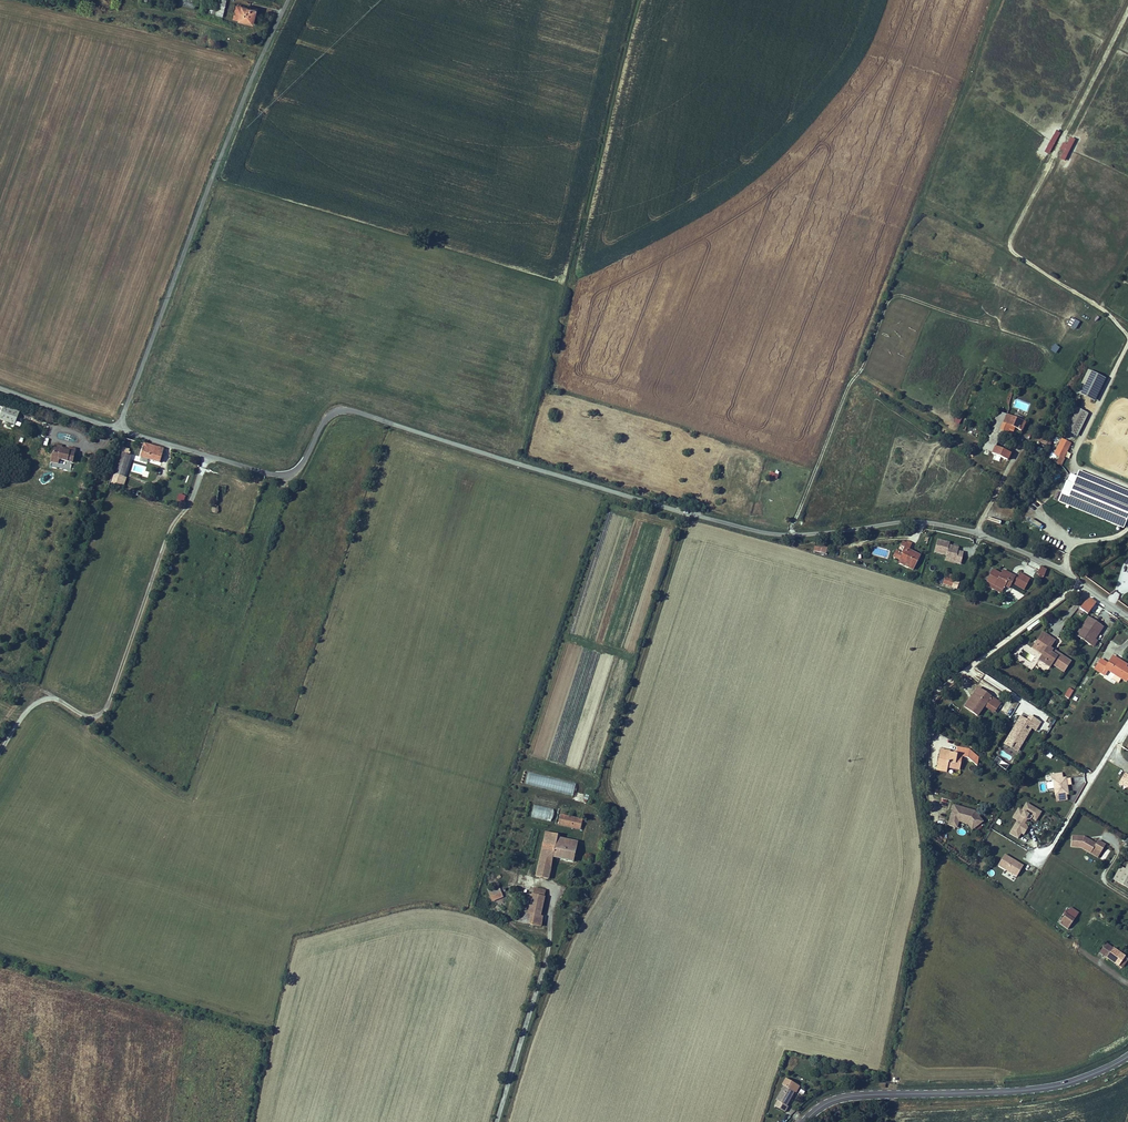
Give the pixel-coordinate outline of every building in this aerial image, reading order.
[(206,7),(222,11),(225,0),(218,0),(217,6),(207,3),(206,7)] [(242,9),(240,14),(240,15),(254,18),(257,5),(244,2),(242,9)] [(1067,156),(1070,150),(1065,147),(1062,154),(1067,156)] [(1067,325),(1075,330),(1079,321),(1071,317),(1067,325)] [(1054,344),(1050,350),(1055,354),(1059,348),(1054,344)] [(1108,377),(1092,368),(1080,390),(1097,399),(1108,377)] [(998,383),(993,394),(999,396),(1003,385),(998,383)] [(3,400),(0,409),(0,413),(15,418),(19,407),(3,400)] [(1090,411),(1077,404),(1065,426),(1076,432),(1079,433),(1090,411)] [(1022,427),(1025,419),(1006,410),(998,406),(981,443),(1000,452),(1008,456),(1011,450),(997,443),(1005,428),(1013,431),(1016,424),(1022,427)] [(1046,442),(1050,444),(1052,445),(1054,442),(1052,441),(1055,436),(1043,430),(1039,439),(1043,440),(1042,442),(1045,444),(1046,442)] [(1062,454),(1059,460),(1064,462),(1067,455),(1066,454),(1072,440),(1063,436),(1056,451),(1062,454)] [(162,445),(143,439),(139,451),(158,458),(162,445)] [(70,447),(62,446),(63,442),(56,441),(55,445),(53,458),(60,460),(60,456),(74,458),(76,444),(71,443),(70,447)] [(122,448),(116,469),(124,471),(130,451),(122,448)] [(1080,474),(1079,476),(1125,493),(1127,494),(1127,488),(1081,470),(1080,474)] [(1071,479),(1077,481),(1079,477),(1079,476),(1080,474),(1073,472),(1071,479)] [(113,475),(112,485),(124,487),(126,477),(113,475)] [(1079,476),(1079,477),(1124,497),(1125,493),(1079,476)] [(1124,497),(1079,477),(1070,501),(1115,518),(1124,497)] [(1077,481),(1071,479),(1063,499),(1070,501),(1077,481)] [(1125,493),(1124,497),(1115,518),(1127,523),(1127,494),(1125,493)] [(902,552),(899,558),(908,562),(907,564),(913,567),(920,554),(908,548),(911,542),(906,540),(900,551),(902,552)] [(946,555),(945,562),(962,564),(964,552),(958,551),(959,546),(950,545),(950,541),(936,540),(934,554),(946,555)] [(822,548),(814,546),(813,551),(826,554),(828,546),(823,545),(822,548)] [(1003,571),(1001,570),(993,566),(987,577),(1003,585),(1005,582),(1010,584),(1015,572),(1006,567),(1003,571)] [(1043,578),(1047,569),(1041,566),(1037,575),(1043,578)] [(1119,581),(1126,587),(1127,584),(1127,568),(1119,581)] [(1020,569),(1015,580),(1026,585),(1031,574),(1020,569)] [(937,582),(952,588),(955,581),(940,575),(937,582)] [(1075,609),(1083,614),(1091,602),(1084,598),(1079,603),(1075,609)] [(1071,636),(1086,645),(1090,639),(1099,626),(1084,617),(1071,636)] [(1039,634),(1032,645),(1042,652),(1039,656),(1036,661),(1047,668),(1049,664),(1060,671),(1067,661),(1059,656),(1057,658),(1049,653),(1050,650),(1047,648),(1052,642),(1039,634)] [(1032,645),(1029,649),(1039,656),(1042,652),(1032,645)] [(1059,656),(1050,650),(1049,653),(1057,658),(1059,656)] [(1111,679),(1117,683),(1120,679),(1122,681),(1127,670),(1122,666),(1111,660),(1113,657),(1108,654),(1103,662),(1095,658),(1089,667),(1097,673),(1100,667),(1103,669),(1113,675),(1111,679)] [(1113,657),(1111,660),(1122,666),(1124,663),(1113,657)] [(1068,688),(1063,696),(1068,699),(1073,690),(1068,688)] [(975,690),(967,701),(970,704),(978,692),(975,690)] [(970,704),(967,701),(961,711),(973,719),(983,706),(993,713),(998,706),(978,692),(970,704)] [(1010,698),(1001,710),(1010,716),(1018,704),(1010,698)] [(951,703),(948,706),(957,712),(959,709),(951,703)] [(1014,716),(1008,727),(1010,728),(1016,717),(1014,716)] [(1008,727),(998,744),(1012,753),(1026,729),(1030,731),(1035,722),(1029,718),(1026,723),(1021,720),(1016,717),(1010,728),(1008,727)] [(532,755),(539,757),(544,741),(537,739),(532,755)] [(936,752),(933,769),(943,770),(944,764),(950,765),(949,771),(955,772),(957,758),(963,759),(964,751),(954,749),(952,756),(945,755),(945,758),(940,757),(940,754),(941,753),(936,752)] [(1047,778),(1050,794),(1050,799),(1061,797),(1060,793),(1063,793),(1061,783),(1066,782),(1065,775),(1061,776),(1057,776),(1056,771),(1045,772),(1046,778),(1047,778)] [(573,796),(576,783),(528,772),(525,785),(573,796)] [(1036,822),(1042,811),(1025,803),(1022,810),(1017,808),(1012,818),(1015,820),(1008,834),(1020,840),(1027,826),(1024,824),(1027,818),(1036,822)] [(554,821),(556,809),(531,805),(529,817),(554,821)] [(972,812),(956,808),(955,813),(949,811),(946,822),(952,823),(953,819),(968,823),(971,828),(980,822),(972,812)] [(560,813),(557,822),(577,828),(580,819),(560,813)] [(952,823),(946,822),(945,826),(954,828),(955,822),(964,824),(969,830),(971,828),(968,823),(953,819),(952,823)] [(537,863),(534,875),(546,878),(552,856),(571,860),(576,841),(557,836),(557,833),(545,830),(537,863)] [(1061,845),(1060,856),(1071,856),(1080,862),(1083,858),(1090,862),(1095,854),(1087,849),(1086,853),(1078,848),(1077,849),(1075,848),(1076,847),(1074,846),(1061,845)] [(1004,854),(997,866),(1006,872),(1004,875),(1013,881),(1023,866),(1004,854)] [(1080,862),(1087,867),(1090,862),(1083,858),(1080,862)] [(1116,867),(1110,878),(1114,880),(1121,870),(1116,867)] [(495,882),(484,886),(487,893),(498,889),(495,882)] [(530,894),(524,922),(538,925),(540,916),(537,915),(543,889),(532,886),(530,894)] [(520,891),(513,920),(524,923),(524,922),(530,894),(520,891)] [(1058,923),(1067,930),(1079,913),(1070,907),(1058,923)] [(1109,944),(1102,953),(1114,961),(1120,952),(1109,944)] [(777,1096),(774,1102),(784,1108),(787,1103),(786,1102),(794,1087),(784,1082),(776,1095),(777,1096)]
